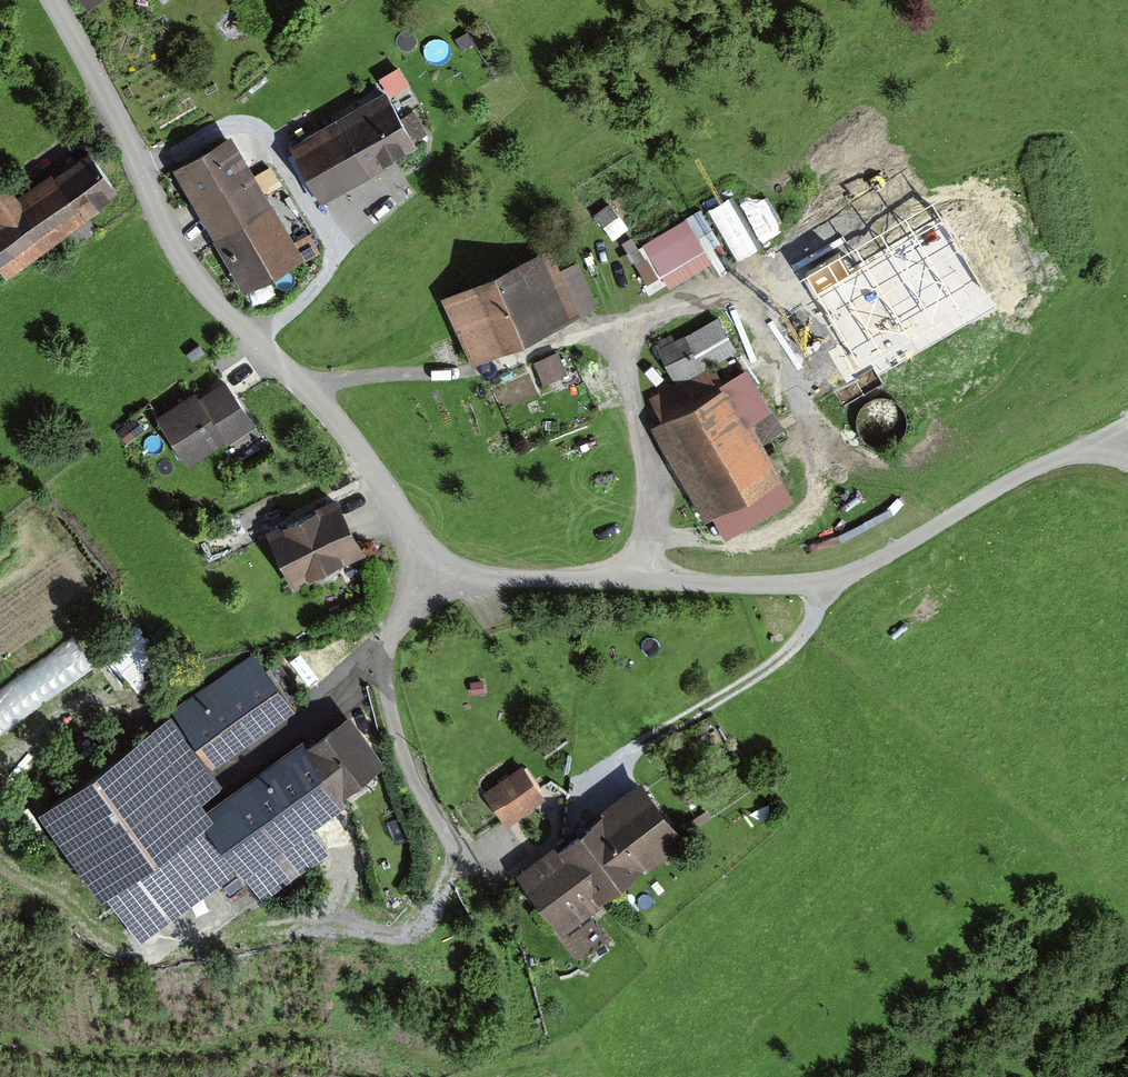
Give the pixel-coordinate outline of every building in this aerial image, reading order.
[(92,9),(104,0),(85,0),(92,9)] [(418,143),(384,84),(291,138),(325,196),(418,143)] [(214,236),(272,201),(231,132),(173,167),(214,236)] [(125,196),(97,157),(64,181),(57,172),(22,197),(13,184),(0,193),(0,258),(13,276),(125,196)] [(304,254),(272,201),(214,236),(212,237),(244,289),(304,254)] [(613,246),(631,232),(612,208),(594,221),(613,246)] [(689,217),(644,244),(668,286),(714,259),(689,217)] [(719,237),(708,244),(722,266),(733,259),(719,237)] [(472,362),(601,307),(581,261),(561,270),(551,248),(443,295),(472,362)] [(738,356),(721,321),(662,351),(679,386),(738,356)] [(534,361),(543,383),(568,373),(558,351),(534,361)] [(706,518),(782,475),(761,437),(778,427),(745,368),(716,384),(722,393),(656,429),(706,518)] [(195,464),(259,420),(232,382),(207,399),(200,388),(161,414),(195,464)] [(872,397),(865,402),(859,412),(858,421),(860,430),(864,437),(872,443),(877,445),(886,445),(894,443),(901,438),(907,429),(909,420),(907,411),(903,404),(898,399),(890,395),(881,395),(872,397)] [(366,554),(341,497),(269,529),(294,586),(366,554)] [(144,624),(111,640),(134,688),(168,672),(144,624)] [(0,693),(0,736),(102,669),(82,639),(0,693)] [(295,708),(257,654),(180,708),(218,762),(295,708)] [(310,823),(391,761),(352,711),(307,745),(302,737),(208,810),(272,892),(329,848),(310,823)] [(245,869),(153,735),(49,807),(142,940),(245,869)] [(548,796),(525,763),(486,789),(509,822),(548,796)] [(688,832),(646,778),(589,822),(631,876),(688,832)] [(516,870),(567,932),(629,880),(587,830),(567,847),(558,836),(516,870)]
